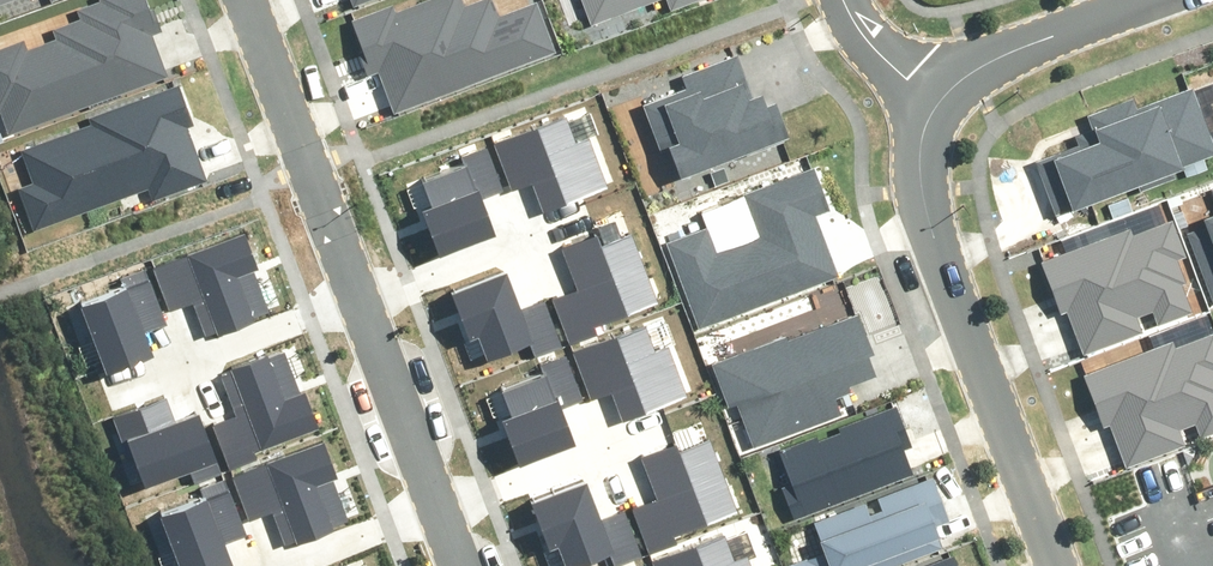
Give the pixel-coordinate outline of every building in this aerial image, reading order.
[(497,139),(514,185),(534,178),(542,201),(604,180),(588,134),(573,140),(565,115),(497,139)] [(419,198),(437,252),(499,231),(486,191),(503,186),(489,143),(464,151),(467,159),(424,173),(431,194),(419,198)] [(553,292),(571,339),(598,329),(594,316),(653,294),(629,230),(599,241),(594,230),(559,243),(575,284),(553,292)] [(161,267),(175,307),(203,297),(215,329),(278,306),(251,234),(161,267)] [(476,329),(484,351),(530,334),(535,347),(558,339),(543,296),(518,305),(504,266),(450,285),(467,332),(476,329)] [(88,303),(108,365),(154,350),(146,326),(171,318),(154,267),(128,275),(132,288),(88,303)] [(576,347),(592,393),(613,386),(621,409),(683,388),(667,342),(652,348),(644,324),(576,347)] [(498,406),(516,460),(578,439),(565,399),(582,394),(567,351),(543,359),(545,367),(503,382),(510,403),(498,406)] [(215,420),(229,462),(263,451),(261,444),(317,425),(304,388),(299,389),(295,375),(278,381),(270,358),(224,373),(237,412),(215,420)] [(169,387),(112,408),(138,479),(186,462),(191,477),(224,465),(200,402),(177,411),(169,387)] [(234,476),(248,516),(276,506),(288,538),(351,515),(324,443),(234,476)] [(631,507),(649,553),(676,543),(671,530),(731,508),(707,444),(676,456),(672,444),(637,458),(653,499),(631,507)] [(179,565),(206,565),(227,559),(219,535),(244,527),(227,476),(201,485),(205,497),(161,512),(179,565)] [(553,543),(561,565),(608,549),(612,562),(636,553),(620,510),(595,519),(581,480),(528,499),(545,546),(553,543)] [(655,565),(748,565),(743,552),(727,557),(719,533),(651,557),(655,565)]
